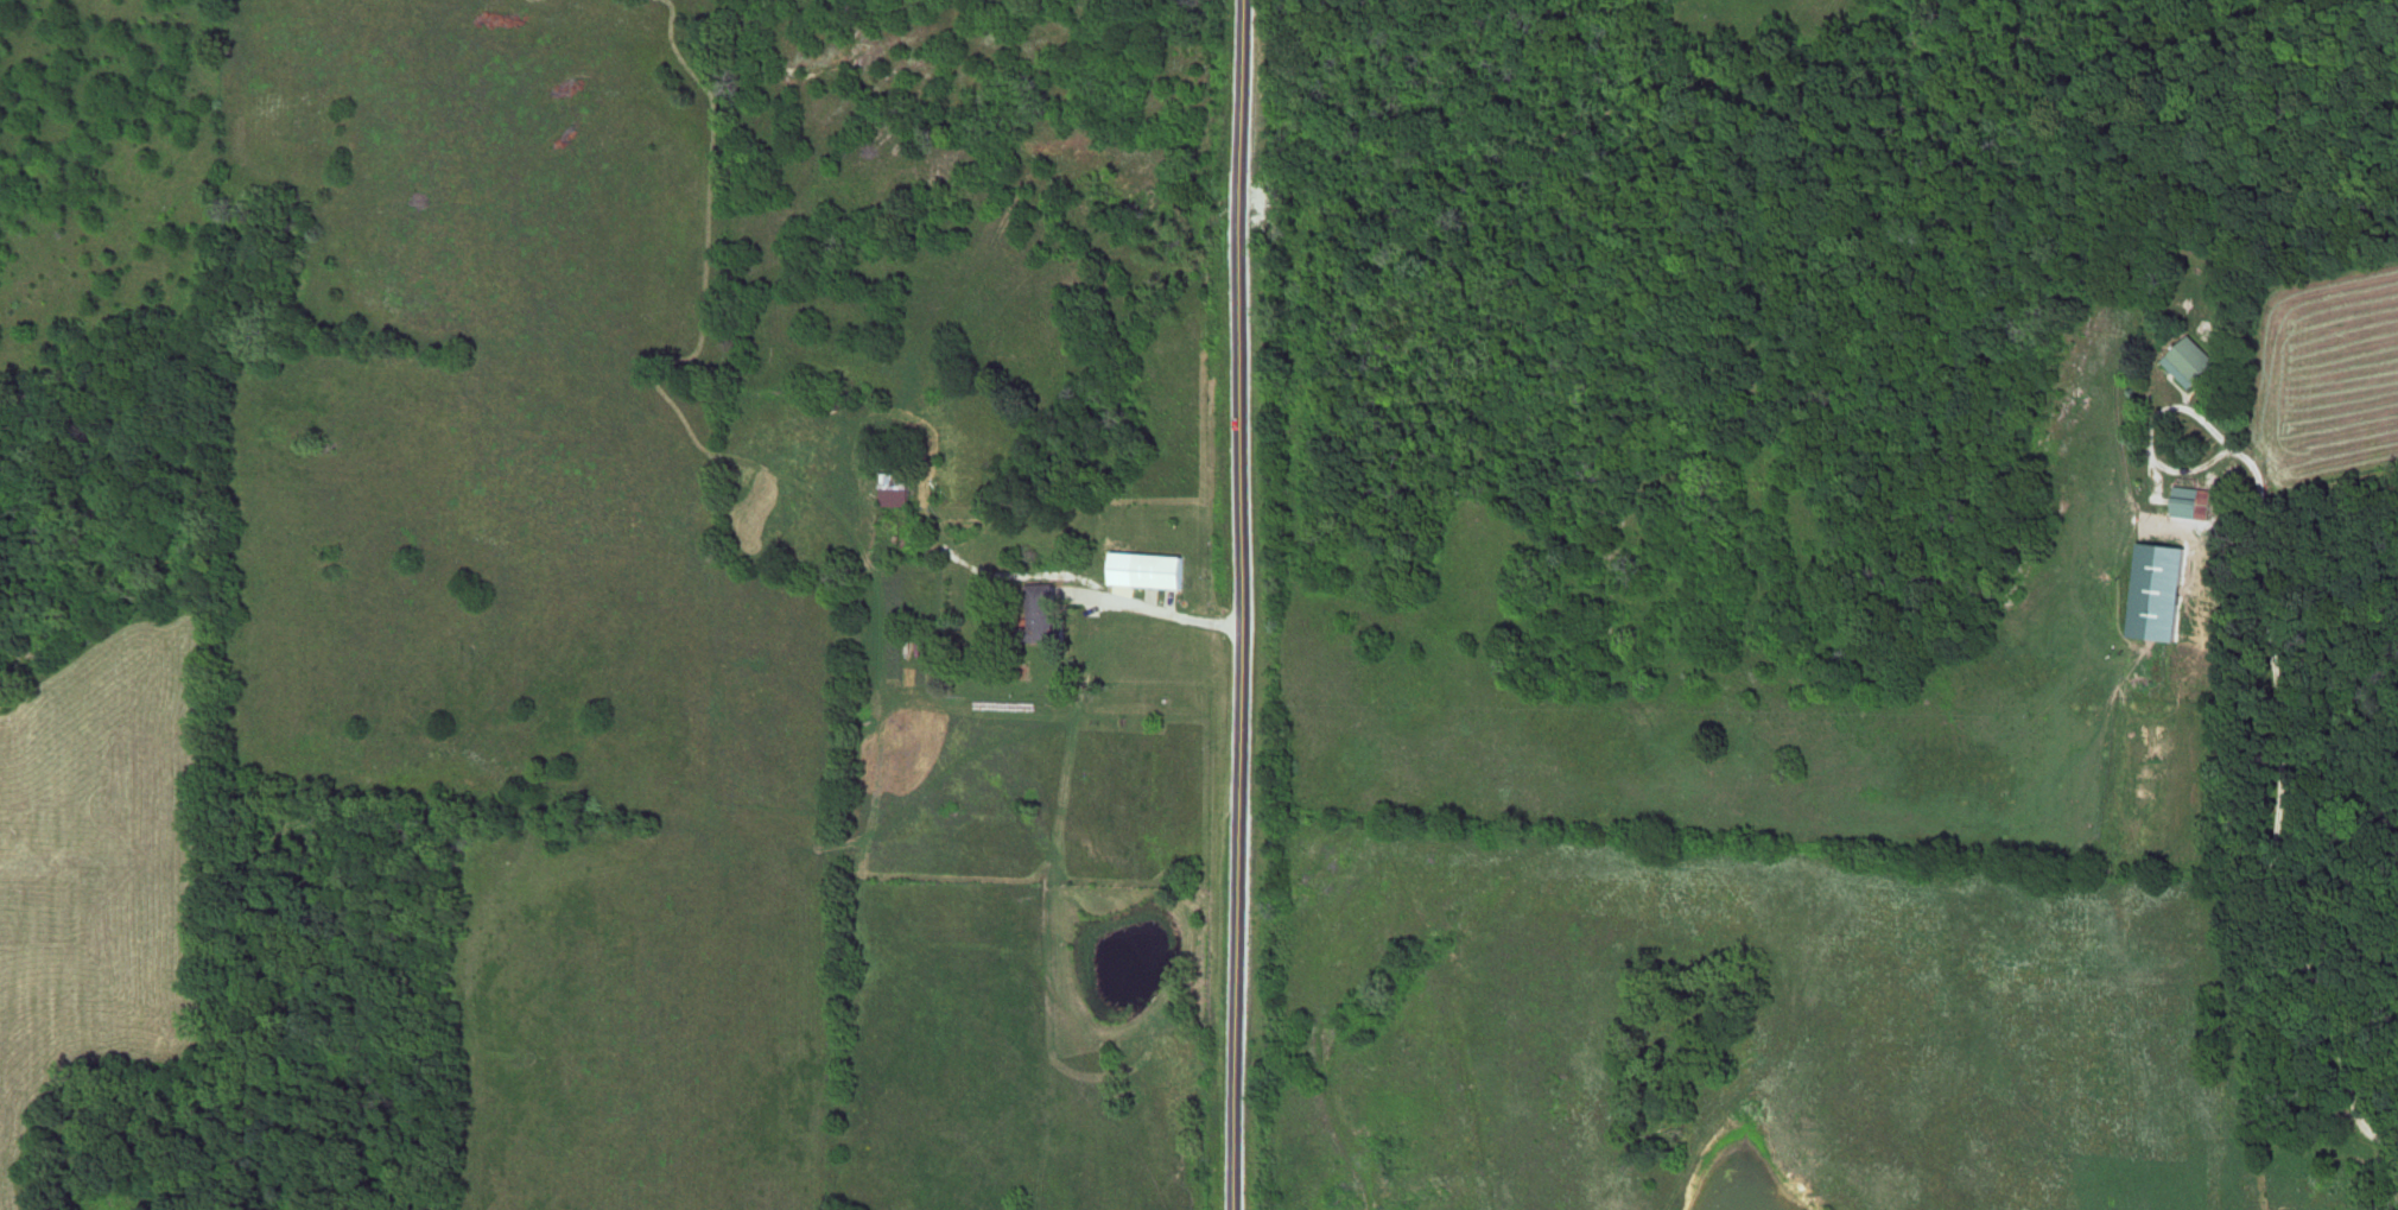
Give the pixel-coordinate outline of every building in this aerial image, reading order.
[(2214,363),(2186,336),(2160,363),(2187,390),(2214,363)] [(876,478),(876,506),(903,506),(903,478),(876,478)] [(2169,501),(2168,518),(2190,518),(2190,501),(2169,501)] [(2183,549),(2132,545),(2125,639),(2176,643),(2183,549)] [(1183,557),(1130,555),(1129,588),(1182,589),(1183,557)] [(1014,643),(1046,643),(1046,618),(1026,618),(1026,630),(1014,630),(1014,643)]
